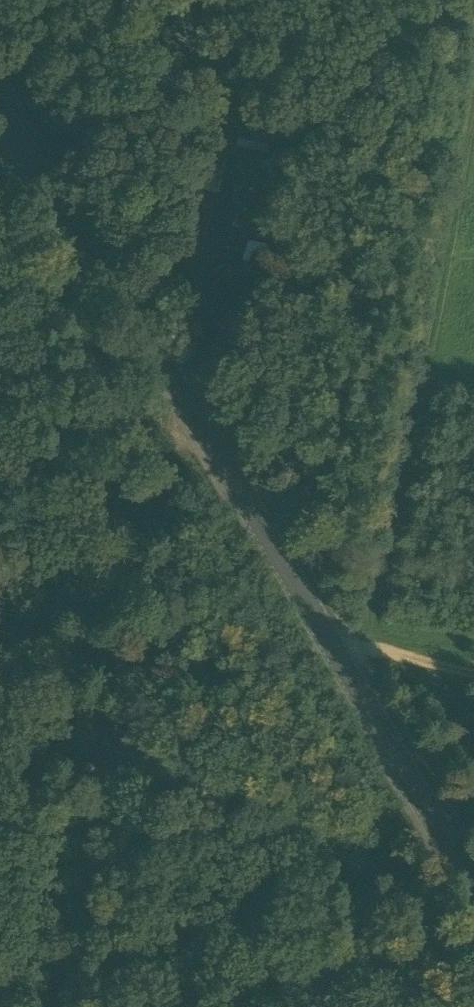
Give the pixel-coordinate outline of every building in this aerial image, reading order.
[(252,218),(220,211),(212,248),(244,254),(247,242),(250,242),(253,231),(249,231),(252,218)]
